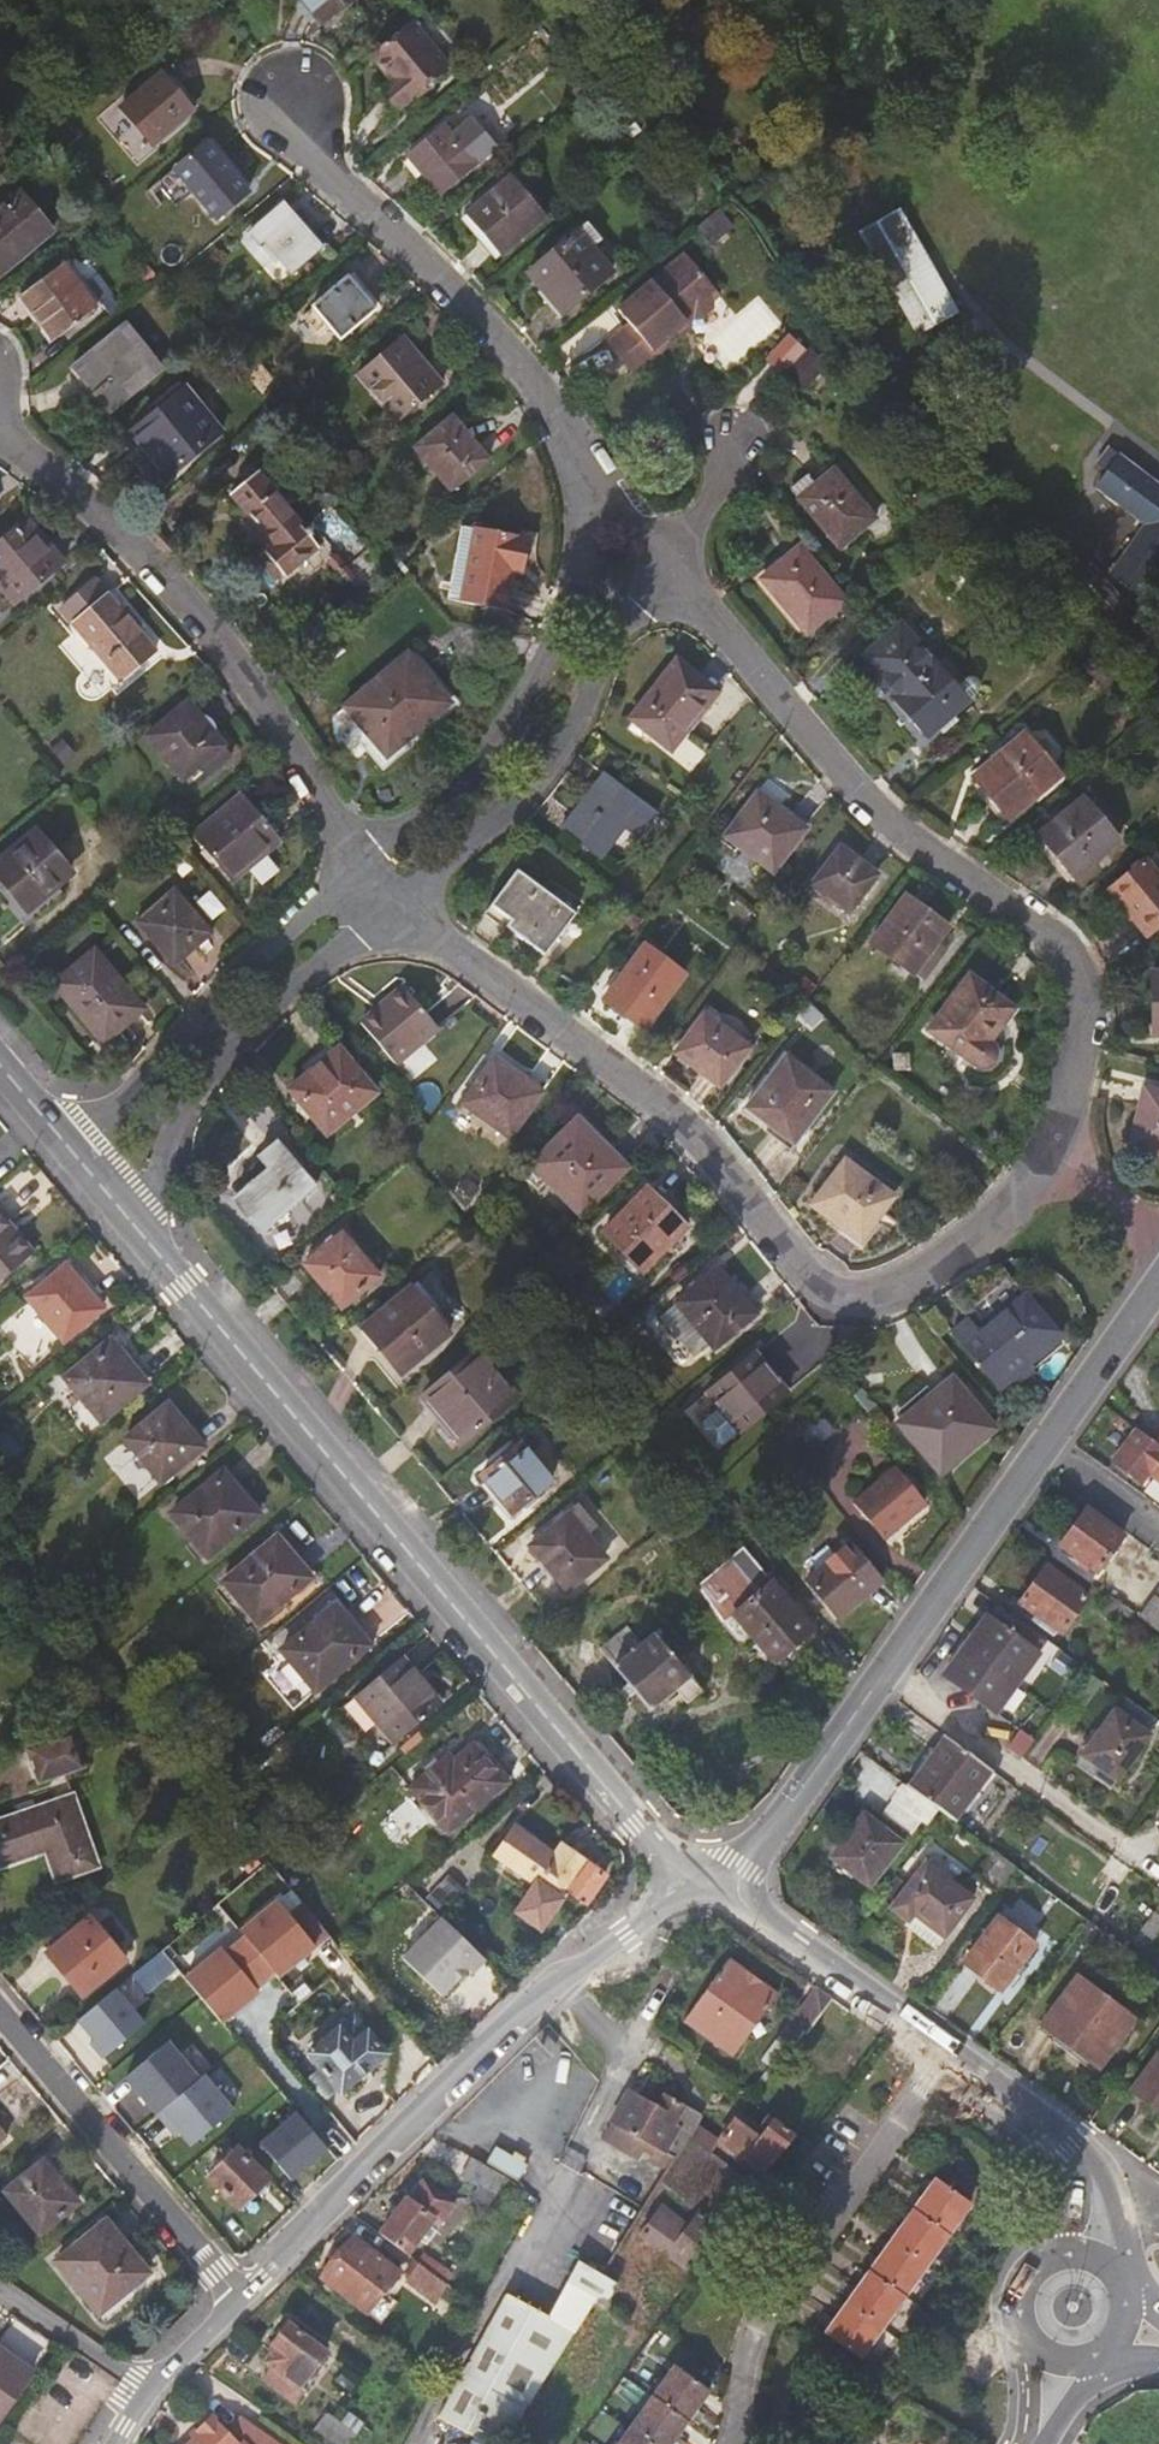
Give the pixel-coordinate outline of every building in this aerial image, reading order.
[(325,26),(356,0),(303,0),(325,26)] [(469,57),(429,9),(374,55),(398,83),(394,87),(410,106),(469,57)] [(156,143),(193,110),(164,75),(125,108),(156,143)] [(405,110),(410,106),(394,87),(389,91),(405,110)] [(410,158),(444,197),(498,149),(474,121),(449,143),(440,132),(410,158)] [(216,141),(209,147),(249,194),(256,189),(216,141)] [(249,194),(209,147),(179,172),(221,222),(252,196),(249,194)] [(198,195),(179,172),(161,187),(180,210),(198,195)] [(506,259),(547,224),(511,183),(471,218),(506,259)] [(848,215),(904,310),(940,290),(885,195),(848,215)] [(55,234),(23,196),(0,215),(0,274),(4,278),(55,234)] [(297,275),(324,253),(295,220),(283,205),(251,232),(263,245),(269,241),(297,275)] [(303,214),(295,220),(324,253),(332,247),(303,214)] [(565,317),(613,275),(578,235),(529,276),(565,317)] [(744,278),(710,237),(643,293),(654,307),(677,334),(712,305),(718,299),(726,300),(737,292),(737,284),(744,278)] [(68,260),(59,268),(96,311),(104,304),(68,260)] [(59,342),(96,311),(59,268),(23,299),(59,342)] [(357,278),(350,283),(376,315),(384,309),(357,278)] [(342,344),(376,315),(350,283),(314,312),(342,344)] [(677,334),(654,307),(632,327),(659,358),(716,310),(718,299),(712,305),(677,334)] [(81,365),(101,392),(98,394),(113,412),(163,371),(126,327),(81,365)] [(399,422),(441,388),(404,342),(362,377),(399,422)] [(130,437),(147,457),(153,453),(174,478),(225,435),(187,390),(130,437)] [(451,493),(487,463),(453,421),(416,451),(451,493)] [(1131,599),(1158,566),(1158,476),(1127,449),(1094,489),(1141,527),(1102,574),(1131,599)] [(169,482),(174,478),(153,453),(147,457),(169,482)] [(855,494),(831,466),(797,493),(838,543),(872,514),(855,494)] [(263,473),(255,480),(285,515),(293,508),(263,473)] [(255,531),(260,537),(272,527),(285,515),(255,480),(253,477),(227,499),(255,531)] [(315,551),(285,515),(272,527),(260,537),(271,550),(263,557),(260,559),(263,563),(256,569),(269,585),(277,579),(279,582),(315,551)] [(2,590),(8,585),(22,602),(65,566),(28,523),(0,547),(0,588),(2,590)] [(248,539),(252,543),(260,537),(255,531),(248,539)] [(513,564),(523,566),(527,544),(474,533),(459,605),(503,615),(511,577),(513,564)] [(252,543),(263,557),(271,550),(260,537),(252,543)] [(810,635),(848,605),(803,550),(765,581),(810,635)] [(520,579),(523,566),(513,564),(511,577),(520,579)] [(122,682),(155,654),(97,583),(63,612),(122,682)] [(16,607),(22,602),(8,585),(2,590),(16,607)] [(862,662),(896,701),(913,686),(934,668),(901,629),(862,662)] [(387,769),(455,710),(410,656),(341,714),(387,769)] [(716,693),(698,679),(677,662),(632,721),(671,752),(716,693)] [(952,689),(934,668),(913,686),(896,701),(892,704),(925,743),(936,733),(958,715),(968,707),(952,689)] [(970,673),(952,689),(968,707),(986,692),(970,673)] [(182,781),(223,748),(189,708),(148,741),(182,781)] [(963,720),(958,715),(936,733),(941,739),(963,720)] [(976,777),(1012,818),(1062,775),(1026,734),(976,777)] [(602,775),(573,814),(582,821),(570,836),(598,857),(639,803),(602,775)] [(763,788),(731,831),(778,868),(811,824),(763,788)] [(236,880),(283,840),(245,796),(199,835),(236,880)] [(1073,881),(1117,844),(1083,804),(1039,842),(1073,881)] [(561,830),(570,836),(582,821),(573,814),(561,830)] [(57,885),(71,874),(37,833),(0,863),(0,883),(25,912),(57,885)] [(848,914),(875,879),(839,851),(813,887),(848,914)] [(1158,931),(1158,886),(1141,865),(1110,893),(1150,939),(1158,931)] [(545,957),(577,915),(518,873),(487,914),(545,957)] [(181,965),(216,935),(179,892),(145,920),(181,965)] [(912,978),(946,933),(904,901),(871,946),(912,978)] [(646,1031),(687,977),(647,949),(607,1002),(646,1031)] [(106,1041),(143,1010),(97,956),(60,986),(106,1041)] [(1153,1036),(1158,1036),(1158,974),(1149,974),(1153,1036)] [(930,1035),(973,1069),(977,1072),(985,1072),(992,1069),(994,1062),(993,1054),(988,1049),(1014,1016),(971,982),(930,1035)] [(403,997),(381,1016),(385,1019),(407,1001),(403,997)] [(437,1038),(407,1001),(385,1019),(381,1016),(365,1028),(399,1069),(437,1038)] [(721,1090),(749,1053),(706,1019),(677,1057),(721,1090)] [(329,1137),(377,1096),(340,1053),(293,1094),(329,1137)] [(461,1105),(509,1139),(542,1095),(494,1060),(461,1105)] [(783,1061),(745,1111),(792,1147),(830,1095),(783,1061)] [(1131,1143),(1158,1151),(1158,1092),(1144,1089),(1131,1143)] [(787,1153),(792,1147),(745,1111),(739,1118),(787,1153)] [(582,1119),(573,1128),(589,1146),(596,1139),(582,1119)] [(627,1170),(596,1139),(589,1146),(573,1128),(534,1166),(554,1186),(583,1216),(627,1170)] [(278,1142),(262,1156),(265,1160),(259,1167),(256,1178),(234,1196),(265,1234),(318,1190),(278,1142)] [(882,1211),(892,1198),(845,1162),(813,1206),(859,1241),(882,1211)] [(546,1192),(554,1186),(534,1166),(527,1173),(546,1192)] [(644,1273),(687,1230),(649,1192),(607,1235),(644,1273)] [(28,1257),(4,1229),(8,1225),(0,1216),(0,1281),(28,1257)] [(32,1254),(8,1225),(4,1229),(28,1257),(32,1254)] [(343,1308),(379,1278),(343,1236),(307,1267),(343,1308)] [(71,1262),(64,1268),(98,1308),(104,1302),(71,1262)] [(1030,1373),(1020,1360),(1055,1331),(1024,1297),(997,1266),(986,1269),(984,1277),(960,1298),(947,1293),(941,1298),(964,1323),(949,1336),(995,1392),(1011,1380),(1015,1384),(1030,1373)] [(98,1308),(64,1268),(27,1299),(62,1342),(100,1310),(98,1308)] [(717,1346),(756,1311),(719,1269),(679,1303),(717,1346)] [(421,1283),(413,1290),(452,1335),(460,1329),(421,1283)] [(403,1375),(452,1335),(413,1290),(366,1329),(403,1375)] [(111,1344),(66,1379),(101,1422),(145,1385),(111,1344)] [(464,1441),(515,1399),(476,1354),(426,1395),(464,1441)] [(743,1436),(789,1395),(755,1356),(710,1397),(743,1436)] [(899,1428),(934,1471),(952,1455),(959,1464),(993,1434),(951,1385),(899,1428)] [(168,1407),(160,1414),(170,1426),(179,1419),(168,1407)] [(170,1426),(160,1414),(128,1440),(162,1481),(202,1447),(179,1419),(170,1426)] [(1142,1430),(1116,1466),(1146,1487),(1151,1480),(1158,1486),(1158,1443),(1142,1430)] [(544,1491),(554,1483),(522,1446),(484,1478),(517,1515),(544,1491)] [(941,1479),(959,1464),(952,1455),(934,1471),(941,1479)] [(885,1540),(925,1507),(896,1473),(856,1507),(885,1540)] [(209,1555),(257,1515),(224,1476),(196,1499),(193,1495),(174,1511),(209,1555)] [(563,1512),(569,1519),(582,1534),(591,1526),(572,1504),(563,1512)] [(532,1537),(538,1544),(569,1519),(563,1512),(532,1537)] [(1100,1578),(1127,1541),(1089,1514),(1063,1549),(1085,1566),(1082,1570),(1089,1576),(1093,1572),(1100,1578)] [(582,1534),(569,1519),(538,1544),(530,1551),(565,1592),(604,1559),(582,1534)] [(259,1622),(312,1578),(279,1539),(226,1582),(259,1622)] [(839,1617),(880,1582),(849,1546),(808,1581),(839,1617)] [(744,1551),(698,1588),(720,1622),(721,1623),(734,1613),(775,1665),(811,1633),(744,1551)] [(1064,1635),(1090,1599),(1047,1569),(1023,1605),(1064,1635)] [(1117,1618),(1124,1610),(1109,1599),(1102,1609),(1117,1618)] [(1140,1622),(1158,1634),(1158,1604),(1154,1601),(1140,1622)] [(317,1691),(370,1647),(336,1608),(283,1650),(317,1691)] [(1007,1707),(1023,1685),(1051,1645),(1001,1609),(953,1678),(1003,1714),(1007,1707)] [(685,1704),(701,1690),(656,1635),(643,1645),(628,1627),(600,1650),(650,1710),(674,1691),(685,1704)] [(351,1694),(391,1741),(438,1702),(399,1654),(351,1694)] [(1035,1694),(1023,1685),(1007,1707),(1019,1716),(1035,1694)] [(1115,1713),(1084,1757),(1098,1768),(1091,1778),(1111,1792),(1150,1738),(1115,1713)] [(45,1783),(87,1769),(76,1738),(34,1752),(45,1783)] [(948,1742),(911,1793),(943,1816),(964,1831),(1000,1779),(985,1768),(948,1742)] [(480,1743),(472,1750),(504,1787),(512,1781),(480,1743)] [(446,1835),(504,1787),(472,1750),(444,1773),(438,1766),(409,1789),(446,1835)] [(1077,1768),(1091,1778),(1098,1768),(1084,1757),(1077,1768)] [(39,1858),(35,1847),(45,1843),(49,1855),(57,1882),(100,1868),(77,1797),(0,1823),(0,1871),(39,1858)] [(869,1892),(901,1849),(866,1821),(833,1863),(869,1892)] [(566,1889),(585,1902),(603,1877),(560,1846),(552,1857),(513,1829),(495,1854),(534,1882),(516,1908),(541,1927),(566,1889)] [(39,1858),(49,1855),(45,1843),(35,1847),(39,1858)] [(976,1878),(997,1894),(1016,1869),(995,1854),(976,1878)] [(914,1915),(945,1938),(973,1901),(926,1865),(889,1914),(905,1926),(914,1915)] [(222,2024),(329,1935),(294,1894),(187,1983),(222,2024)] [(934,1953),(945,1938),(914,1915),(905,1926),(902,1929),(934,1953)] [(48,1952),(72,1981),(80,1973),(92,1987),(125,1960),(91,1917),(48,1952)] [(997,1992),(1032,1946),(996,1919),(962,1964),(997,1992)] [(464,1979),(478,1967),(439,1922),(397,1959),(432,1999),(460,1975),(464,1979)] [(144,1995),(176,1970),(161,1953),(130,1978),(144,1995)] [(731,2058),(777,1995),(731,1959),(685,2023),(731,2058)] [(83,1994),(92,1987),(80,1973),(72,1981),(83,1994)] [(1044,2026),(1100,2068),(1134,2022),(1078,1981),(1044,2026)] [(105,2058),(146,2025),(117,1990),(80,2021),(96,2040),(92,2043),(105,2058)] [(761,2062),(775,2072),(789,2054),(831,2000),(816,1990),(761,2062)] [(340,2093),(385,2055),(353,2017),(332,2035),(328,2029),(318,2036),(323,2044),(309,2056),(318,2066),(336,2088),(340,2093)] [(1094,2075),(1100,2068),(1044,2026),(1039,2033),(1094,2075)] [(126,2079),(158,2116),(199,2080),(167,2044),(126,2079)] [(1132,2094),(1158,2115),(1158,2057),(1132,2094)] [(336,2088),(318,2066),(303,2078),(322,2100),(336,2088)] [(192,2147),(233,2111),(203,2076),(199,2080),(158,2116),(170,2130),(176,2125),(182,2131),(181,2134),(182,2135),(192,2147)] [(677,2128),(688,2108),(668,2097),(662,2109),(633,2094),(615,2126),(667,2156),(670,2151),(674,2153),(684,2136),(680,2133),(682,2130),(677,2128)] [(720,2141),(764,2176),(796,2137),(772,2118),(763,2130),(742,2114),(720,2141)] [(177,2139),(182,2135),(181,2134),(182,2131),(176,2125),(170,2130),(177,2139)] [(241,2207),(269,2178),(239,2148),(210,2176),(241,2207)] [(463,2179),(497,2196),(505,2178),(471,2159),(463,2179)] [(40,2236),(78,2204),(46,2163),(6,2193),(40,2236)] [(936,2181),(914,2211),(944,2234),(966,2203),(936,2181)] [(406,2201),(380,2235),(405,2255),(414,2243),(424,2249),(430,2240),(422,2233),(432,2220),(406,2201)] [(642,2236),(692,2271),(722,2229),(715,2225),(702,2215),(694,2227),(663,2206),(642,2236)] [(729,2208),(715,2225),(722,2229),(723,2227),(736,2212),(729,2208)] [(914,2211),(890,2243),(920,2266),(944,2234),(914,2211)] [(96,2317),(146,2276),(104,2226),(55,2267),(96,2317)] [(323,2281),(369,2316),(401,2275),(355,2240),(323,2281)] [(890,2243),(867,2274),(897,2296),(920,2266),(890,2243)] [(424,2254),(417,2264),(420,2266),(448,2287),(460,2264),(451,2258),(444,2269),(424,2254)] [(479,2443),(508,2443),(596,2303),(589,2299),(604,2277),(580,2264),(547,2317),(507,2295),(438,2422),(479,2443)] [(407,2283),(437,2305),(448,2287),(420,2266),(407,2283)] [(867,2274),(846,2302),(877,2325),(897,2296),(867,2274)] [(620,2288),(604,2277),(589,2299),(596,2303),(605,2310),(620,2288)] [(846,2302),(824,2332),(838,2343),(854,2355),(877,2325),(846,2302)] [(615,2306),(611,2314),(629,2324),(634,2318),(615,2306)] [(288,2326),(274,2345),(278,2349),(267,2363),(274,2369),(263,2382),(297,2408),(308,2394),(302,2390),(327,2355),(288,2326)] [(0,2359),(0,2420),(29,2381),(0,2359)] [(684,2416),(706,2384),(673,2361),(651,2393),(684,2416)] [(684,2416),(651,2393),(631,2422),(663,2443),(665,2443),(684,2416)] [(227,2431),(212,2416),(197,2431),(200,2436),(191,2443),(278,2443),(240,2419),(227,2431)] [(631,2422),(617,2443),(663,2443),(631,2422)] [(367,2435),(352,2428),(344,2443),(363,2443),(367,2435)]
